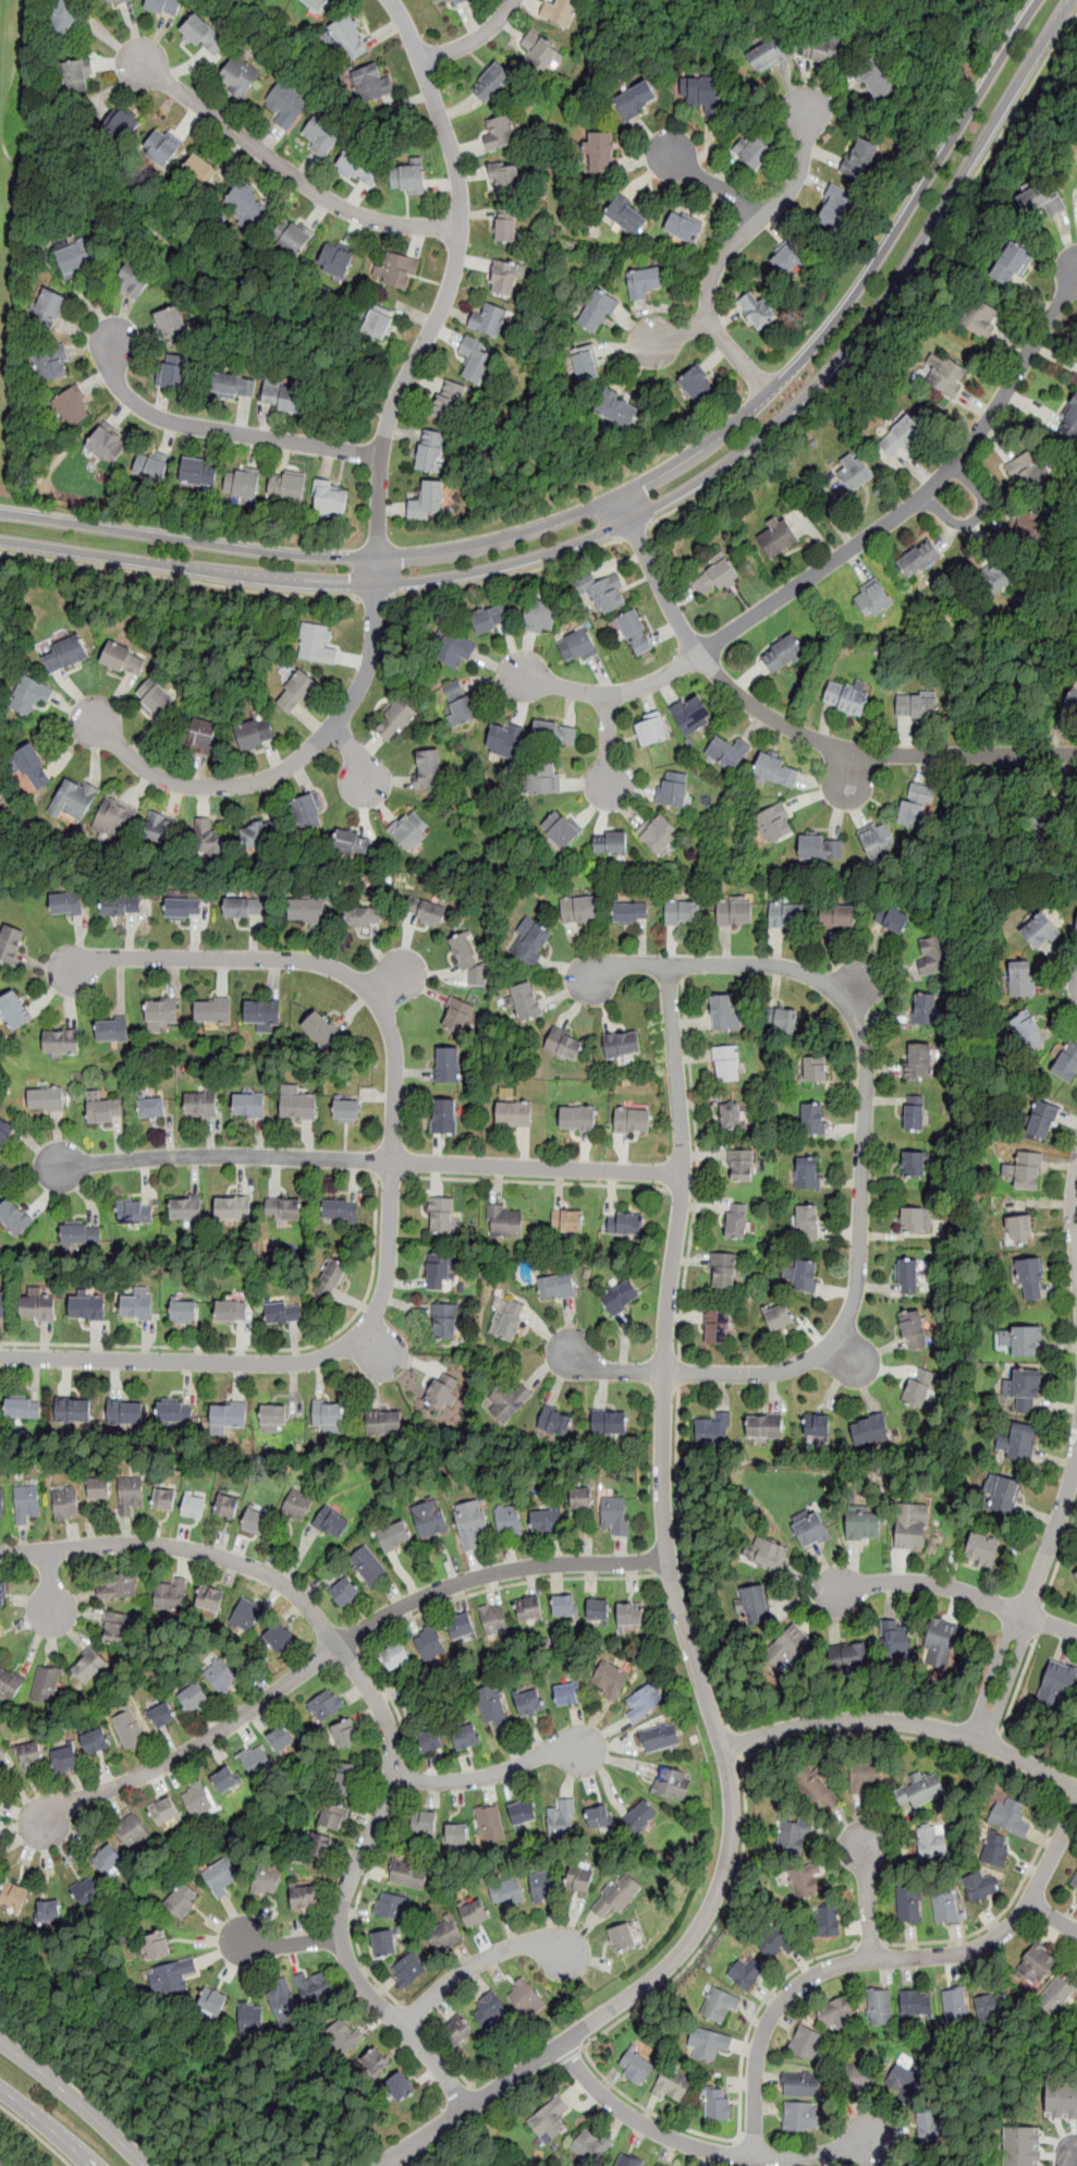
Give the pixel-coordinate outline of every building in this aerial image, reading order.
[(64,39),(74,23),(83,29),(90,13),(67,0),(62,0),(46,28),(64,39)] [(126,0),(97,0),(100,10),(126,0)] [(182,0),(147,0),(144,8),(175,20),(182,0)] [(332,0),(299,0),(298,1),(321,16),(332,0)] [(547,1),(539,16),(567,31),(580,3),(574,0),(558,0),(555,4),(547,1)] [(181,29),(211,60),(228,44),(197,13),(181,29)] [(354,16),(333,25),(346,61),(367,52),(354,16)] [(525,60),(546,74),(561,50),(529,31),(519,46),(529,52),(525,60)] [(746,53),(759,75),(787,58),(774,36),(746,53)] [(836,65),(841,44),(807,36),(801,58),(836,65)] [(238,99),(261,78),(240,56),(218,75),(238,99)] [(855,73),(874,104),(896,89),(876,59),(855,73)] [(68,96),(90,90),(84,60),(60,65),(68,96)] [(469,88),(486,105),(514,76),(498,60),(469,88)] [(389,76),(382,78),(378,64),(350,74),(360,105),(394,93),(389,76)] [(705,114),(719,114),(719,75),(686,75),(686,106),(705,106),(705,114)] [(264,100),(277,109),(270,118),(289,130),(310,99),(281,77),(264,100)] [(613,101),(627,122),(661,99),(647,78),(613,101)] [(125,144),(140,124),(121,110),(107,130),(125,144)] [(482,133),(488,150),(518,141),(510,112),(488,119),(491,131),(482,133)] [(342,133),(316,114),(299,139),(326,157),(342,133)] [(775,149),(749,129),(732,150),(757,171),(775,149)] [(143,150),(166,167),(181,146),(158,130),(143,150)] [(589,132),(589,172),(619,172),(619,132),(589,132)] [(864,182),(880,144),(855,133),(839,172),(864,182)] [(371,190),(383,173),(348,148),(336,165),(371,190)] [(184,170),(201,184),(212,171),(196,156),(184,170)] [(489,165),(492,196),(523,193),(519,161),(489,165)] [(425,194),(425,165),(391,165),(391,188),(403,188),(403,194),(425,194)] [(1064,209),(1049,179),(1016,195),(1027,217),(1044,208),(1049,217),(1064,209)] [(219,203),(247,229),(266,208),(237,182),(219,203)] [(858,195),(832,182),(815,219),(841,232),(858,195)] [(635,238),(652,217),(621,192),(603,212),(635,238)] [(495,242),(519,242),(519,209),(495,209),(495,242)] [(662,230),(694,245),(703,224),(672,209),(662,230)] [(314,236),(287,218),(271,241),(297,259),(314,236)] [(767,256),(784,276),(807,255),(788,235),(767,256)] [(56,246),(65,278),(97,268),(86,236),(56,246)] [(1035,254),(1012,239),(989,275),(1013,290),(1035,254)] [(346,277),(356,254),(327,242),(318,265),(346,277)] [(375,282),(411,292),(419,261),(382,252),(375,282)] [(489,292),(512,296),(518,265),(495,259),(489,292)] [(137,301),(154,280),(130,261),(113,283),(137,301)] [(631,301),(652,299),(651,289),(663,288),(660,266),(626,270),(631,301)] [(33,316),(56,326),(68,299),(44,289),(33,316)] [(597,337),(621,304),(600,289),(576,321),(597,337)] [(757,328),(774,316),(762,297),(757,302),(749,290),(736,301),(744,312),(743,314),(748,320),(750,319),(757,328)] [(958,320),(983,341),(1003,317),(978,296),(958,320)] [(473,311),(468,329),(500,337),(507,309),(484,304),(481,313),(473,311)] [(362,333),(385,342),(396,314),(372,305),(362,333)] [(192,338),(178,306),(152,317),(167,349),(192,338)] [(479,388),(497,352),(469,339),(453,375),(479,388)] [(45,384),(73,374),(62,345),(35,355),(45,384)] [(591,345),(568,355),(582,385),(603,375),(591,345)] [(940,356),(927,388),(956,400),(969,369),(940,356)] [(160,363),(156,386),(185,391),(189,368),(160,363)] [(719,390),(698,364),(676,382),(697,407),(719,390)] [(257,379),(216,373),(211,394),(254,401),(257,379)] [(306,387),(267,378),(261,405),(301,414),(306,387)] [(429,418),(452,426),(465,389),(443,380),(429,418)] [(66,430),(94,415),(77,387),(50,402),(66,430)] [(628,429),(638,410),(604,391),(595,411),(628,429)] [(1076,445),(1076,393),(1076,392),(1055,433),(1076,445)] [(901,463),(923,428),(902,414),(879,448),(901,463)] [(128,443),(100,425),(86,448),(113,466),(128,443)] [(417,471),(441,474),(448,435),(423,430),(417,471)] [(1021,488),(1045,475),(1033,451),(1008,464),(1021,488)] [(171,466),(139,453),(131,475),(163,487),(171,466)] [(873,479),(858,453),(833,467),(849,494),(873,479)] [(213,490),(217,473),(207,471),(209,462),(182,457),(178,483),(213,490)] [(260,476),(228,470),(223,495),(256,500),(260,476)] [(268,496),(304,500),(307,476),(271,472),(268,496)] [(430,520),(430,512),(442,513),(443,482),(421,480),(420,500),(408,500),(408,519),(430,520)] [(345,518),(351,488),(317,483),(313,513),(345,518)] [(1025,550),(1047,528),(1028,510),(1006,532),(1025,550)] [(770,560),(800,543),(784,516),(755,535),(770,560)] [(907,582),(942,557),(929,539),(895,564),(907,582)] [(990,599),(1017,577),(996,552),(970,575),(990,599)] [(739,579),(725,553),(687,575),(702,600),(739,579)] [(600,614),(628,606),(619,576),(590,585),(600,614)] [(877,580),(852,596),(866,620),(892,604),(877,580)] [(556,607),(529,600),(524,630),(550,635),(556,607)] [(476,635),(510,626),(504,607),(470,616),(476,635)] [(654,648),(636,610),(616,619),(636,657),(654,648)] [(330,647),(333,629),(303,622),(295,658),(334,666),(338,649),(330,647)] [(587,629),(558,644),(568,666),(598,650),(587,629)] [(439,660),(460,671),(475,645),(454,633),(439,660)] [(82,635),(40,649),(49,674),(90,660),(82,635)] [(796,635),(759,653),(770,674),(807,656),(796,635)] [(146,658),(109,642),(100,661),(137,678),(146,658)] [(293,717),(320,684),(301,668),(273,702),(293,717)] [(37,715),(51,689),(32,678),(17,704),(37,715)] [(136,695),(158,719),(175,704),(154,679),(136,695)] [(463,679),(440,687),(456,728),(479,718),(463,679)] [(1076,708),(1076,679),(1066,703),(1076,708)] [(872,693),(821,682),(816,705),(867,717),(872,693)] [(669,709),(686,738),(713,720),(697,692),(669,709)] [(893,716),(931,718),(932,698),(894,697),(893,716)] [(374,728),(392,744),(418,714),(400,698),(374,728)] [(670,740),(662,711),(633,720),(641,747),(670,740)] [(268,717),(234,728),(243,752),(276,741),(268,717)] [(218,723),(186,718),(182,746),(212,751),(218,723)] [(524,728),(493,720),(486,751),(516,758),(524,728)] [(575,747),(577,727),(535,721),(531,742),(575,747)] [(750,749),(738,741),(734,749),(717,737),(705,754),(733,774),(750,749)] [(33,793),(54,782),(34,743),(13,755),(33,793)] [(442,751),(415,751),(415,789),(442,789),(442,751)] [(761,753),(752,774),(793,790),(800,769),(761,753)] [(559,792),(559,764),(528,764),(528,792),(559,792)] [(685,808),(689,775),(661,771),(657,805),(685,808)] [(96,796),(66,778),(50,804),(79,823),(96,796)] [(931,789),(911,786),(909,802),(901,801),(897,825),(926,829),(931,789)] [(303,832),(326,823),(313,793),(290,803),(303,832)] [(94,825),(123,840),(135,817),(106,802),(94,825)] [(766,843),(794,835),(785,804),(757,813),(766,843)] [(387,831),(409,853),(432,829),(411,807),(387,831)] [(583,830),(559,807),(539,827),(564,850),(583,830)] [(168,848),(178,824),(151,813),(142,837),(168,848)] [(636,835),(659,857),(681,835),(659,813),(636,835)] [(1053,828),(1054,814),(1036,814),(1036,828),(1053,828)] [(211,819),(196,819),(196,856),(223,856),(223,835),(211,835),(211,819)] [(279,820),(240,828),(244,852),(283,844),(279,820)] [(897,849),(884,822),(858,835),(870,861),(897,849)] [(366,856),(371,836),(338,828),(332,849),(366,856)] [(593,832),(593,855),(627,855),(627,832),(593,832)] [(798,836),(798,860),(843,860),(843,836),(798,836)] [(82,893),(50,893),(50,914),(82,914),(82,893)] [(139,897),(101,897),(101,914),(139,914),(139,897)] [(563,925),(598,920),(595,897),(560,902),(563,925)] [(717,924),(751,924),(751,897),(717,897),(717,924)] [(200,918),(200,898),(167,898),(167,918),(200,918)] [(264,898),(224,898),(224,917),(264,917),(264,898)] [(289,899),(289,922),(323,922),(323,899),(289,899)] [(443,925),(446,906),(408,899),(405,918),(443,925)] [(665,924),(700,924),(700,900),(665,900),(665,924)] [(612,902),(612,924),(645,924),(645,902),(612,902)] [(805,903),(770,903),(770,927),(805,927),(805,903)] [(910,915),(882,903),(874,923),(902,934),(910,915)] [(820,928),(855,928),(855,905),(820,905),(820,928)] [(345,906),(345,926),(380,926),(380,906),(345,906)] [(1019,933),(1038,951),(1058,930),(1041,912),(1019,933)] [(525,938),(515,956),(535,966),(552,932),(526,918),(517,934),(525,938)] [(12,963),(26,933),(3,923),(0,930),(0,958),(12,963)] [(448,941),(463,971),(481,961),(466,932),(448,941)] [(921,974),(951,969),(944,934),(915,939),(921,974)] [(1033,961),(1009,961),(1009,998),(1033,998),(1033,961)] [(511,988),(518,1021),(541,1015),(534,983),(511,988)] [(17,988),(0,997),(0,1008),(11,1031),(33,1019),(17,988)] [(935,1023),(935,991),(914,991),(914,1023),(935,1023)] [(741,1012),(732,1012),(732,994),(711,994),(711,1030),(741,1030),(741,1012)] [(439,1023),(462,1034),(475,1006),(452,995),(439,1023)] [(146,1030),(167,1030),(167,1021),(176,1021),(176,998),(146,998),(146,1030)] [(231,998),(196,998),(196,1021),(231,1021),(231,998)] [(245,1001),(245,1023),(280,1023),(280,1001),(245,1001)] [(343,1033),(317,1008),(301,1025),(326,1050),(343,1033)] [(797,1010),(768,1008),(766,1030),(795,1033),(797,1010)] [(1011,1022),(1030,1050),(1045,1041),(1028,1010),(1011,1022)] [(98,1018),(98,1041),(128,1041),(128,1018),(98,1018)] [(543,1047),(574,1063),(585,1042),(554,1026),(543,1047)] [(78,1052),(78,1030),(45,1030),(45,1052),(78,1052)] [(638,1032),(602,1037),(605,1059),(641,1054),(638,1032)] [(1072,1085),(1076,1076),(1076,1044),(1066,1037),(1045,1069),(1072,1085)] [(932,1078),(931,1043),(904,1043),(905,1078),(932,1078)] [(460,1045),(436,1045),(436,1082),(460,1082),(460,1045)] [(714,1046),(714,1081),(738,1081),(738,1046),(714,1046)] [(825,1055),(803,1055),(803,1080),(825,1080),(825,1055)] [(281,1118),(316,1118),(316,1095),(301,1095),(301,1085),(281,1085),(281,1118)] [(63,1109),(63,1087),(29,1087),(29,1109),(63,1109)] [(121,1100),(101,1099),(101,1090),(87,1090),(87,1120),(121,1120),(121,1100)] [(185,1092),(185,1116),(217,1116),(217,1092),(185,1092)] [(233,1116),(265,1116),(265,1093),(233,1093),(233,1116)] [(923,1094),(905,1094),(905,1131),(923,1131),(923,1094)] [(139,1098),(140,1117),(166,1116),(166,1097),(139,1098)] [(456,1097),(432,1097),(432,1132),(456,1132),(456,1097)] [(358,1122),(358,1098),(334,1098),(334,1122),(358,1122)] [(1060,1109),(1038,1099),(1024,1130),(1045,1141),(1060,1109)] [(531,1100),(497,1100),(497,1125),(531,1125),(531,1100)] [(741,1130),(741,1103),(721,1103),(721,1130),(741,1130)] [(801,1133),(824,1133),(824,1103),(801,1103),(801,1133)] [(596,1107),(561,1107),(561,1130),(596,1130),(596,1107)] [(615,1108),(615,1131),(650,1131),(650,1108),(615,1108)] [(16,1127),(0,1118),(0,1153),(1,1154),(16,1127)] [(752,1149),(730,1149),(730,1180),(752,1180),(752,1149)] [(925,1151),(902,1151),(902,1177),(925,1177),(925,1151)] [(1042,1153),(1018,1151),(1014,1188),(1039,1190),(1042,1153)] [(820,1188),(820,1156),(795,1156),(795,1188),(820,1188)] [(170,1219),(201,1219),(201,1195),(170,1195),(170,1219)] [(250,1195),(216,1195),(216,1219),(250,1219),(250,1195)] [(10,1196),(0,1207),(0,1220),(17,1237),(34,1220),(10,1196)] [(454,1196),(429,1196),(429,1232),(454,1232),(454,1196)] [(267,1219),(302,1219),(302,1197),(267,1197),(267,1219)] [(118,1222),(152,1222),(152,1200),(118,1200),(118,1222)] [(322,1218),(356,1218),(356,1200),(322,1200),(322,1218)] [(726,1238),(747,1238),(747,1203),(726,1203),(726,1238)] [(487,1236),(523,1236),(523,1205),(487,1205),(487,1236)] [(818,1205),(796,1205),(796,1240),(818,1240),(818,1205)] [(923,1231),(923,1206),(901,1206),(901,1231),(923,1231)] [(552,1230),(583,1230),(583,1209),(552,1209),(552,1230)] [(641,1233),(641,1212),(608,1212),(608,1233),(641,1233)] [(1032,1243),(1032,1215),(1006,1215),(1006,1243),(1032,1243)] [(99,1242),(99,1224),(89,1224),(89,1220),(62,1220),(62,1242),(89,1242),(99,1242)] [(540,1221),(523,1220),(522,1234),(539,1235),(540,1221)] [(735,1252),(712,1252),(712,1288),(735,1288),(735,1252)] [(427,1289),(449,1289),(449,1254),(427,1254),(427,1289)] [(313,1291),(330,1301),(348,1266),(330,1256),(313,1291)] [(1043,1299),(1042,1257),(1018,1258),(1019,1300),(1043,1299)] [(917,1293),(917,1258),(897,1258),(897,1293),(917,1293)] [(792,1290),(817,1291),(818,1260),(792,1260),(792,1290)] [(574,1297),(573,1274),(539,1275),(539,1298),(574,1297)] [(641,1297),(628,1278),(599,1298),(612,1317),(641,1297)] [(42,1295),(42,1287),(29,1287),(29,1295),(21,1295),(21,1319),(56,1319),(56,1295),(42,1295)] [(151,1319),(151,1288),(135,1288),(135,1295),(121,1295),(121,1319),(151,1319)] [(71,1319),(105,1319),(105,1295),(71,1295),(71,1319)] [(268,1323),(301,1319),(299,1300),(266,1303),(268,1323)] [(527,1307),(510,1300),(493,1333),(511,1341),(527,1307)] [(197,1301),(170,1301),(170,1323),(197,1323),(197,1301)] [(216,1321),(247,1321),(247,1301),(216,1301),(216,1321)] [(795,1322),(785,1301),(762,1312),(772,1333),(795,1322)] [(456,1303),(432,1303),(432,1338),(456,1338),(456,1303)] [(899,1313),(906,1350),(928,1346),(921,1309),(899,1313)] [(705,1343),(729,1343),(729,1310),(705,1310),(705,1343)] [(1011,1354),(1041,1354),(1041,1326),(999,1326),(999,1344),(1011,1344),(1011,1354)] [(901,1399),(921,1408),(937,1374),(916,1365),(901,1399)] [(462,1382),(439,1370),(424,1399),(445,1411),(462,1382)] [(1040,1370),(1015,1370),(1015,1379),(1004,1379),(1004,1397),(1016,1397),(1016,1410),(1040,1410),(1040,1370)] [(521,1382),(512,1390),(502,1380),(481,1402),(503,1425),(534,1395),(521,1382)] [(56,1422),(91,1422),(91,1397),(56,1397),(56,1422)] [(39,1417),(39,1398),(5,1399),(5,1417),(39,1417)] [(158,1421),(184,1421),(184,1398),(158,1398),(158,1421)] [(143,1422),(143,1399),(107,1399),(107,1422),(143,1422)] [(314,1433),(344,1432),(344,1399),(313,1400),(314,1433)] [(246,1402),(211,1402),(211,1425),(246,1425),(246,1402)] [(260,1431),(286,1431),(286,1404),(260,1404),(260,1431)] [(566,1437),(573,1413),(543,1406),(537,1429),(566,1437)] [(627,1409),(592,1409),(592,1435),(627,1435),(627,1409)] [(367,1435),(401,1435),(401,1411),(367,1411),(367,1435)] [(695,1443),(730,1444),(731,1412),(713,1411),(712,1419),(696,1419),(695,1443)] [(890,1438),(884,1412),(850,1419),(857,1446),(890,1438)] [(782,1437),(782,1413),(747,1413),(747,1437),(782,1437)] [(830,1437),(830,1413),(806,1413),(806,1437),(830,1437)] [(996,1448),(1029,1457),(1038,1426),(1014,1420),(1009,1436),(1001,1434),(996,1448)] [(986,1493),(992,1494),(988,1508),(1011,1514),(1021,1481),(991,1472),(986,1493)] [(143,1507),(143,1476),(119,1476),(119,1517),(131,1517),(131,1507),(143,1507)] [(110,1477),(89,1477),(89,1498),(110,1498),(110,1477)] [(15,1484),(15,1524),(29,1524),(29,1516),(39,1516),(39,1484),(15,1484)] [(77,1520),(77,1487),(53,1487),(53,1520),(77,1520)] [(154,1509),(174,1510),(175,1488),(155,1487),(154,1509)] [(314,1497),(292,1487),(282,1511),(304,1521),(314,1497)] [(592,1508),(591,1487),(571,1487),(571,1508),(592,1508)] [(206,1497),(185,1494),(182,1514),(203,1518),(206,1497)] [(240,1497),(218,1494),(215,1514),(236,1518),(240,1497)] [(627,1496),(601,1496),(601,1524),(613,1524),(613,1535),(627,1535),(627,1496)] [(454,1505),(463,1552),(479,1548),(477,1535),(488,1533),(480,1499),(454,1505)] [(448,1531),(441,1500),(413,1507),(419,1537),(448,1531)] [(352,1522),(327,1505),(313,1523),(338,1541),(352,1522)] [(495,1533),(519,1533),(519,1506),(495,1506),(495,1533)] [(920,1506),(896,1506),(896,1549),(920,1549),(920,1506)] [(268,1513),(248,1507),(241,1529),(260,1536),(268,1513)] [(531,1531),(562,1531),(562,1509),(531,1509),(531,1531)] [(795,1528),(805,1546),(827,1535),(817,1516),(795,1528)] [(848,1540),(881,1540),(881,1516),(848,1516),(848,1540)] [(413,1540),(404,1520),(376,1533),(385,1553),(413,1540)] [(963,1558),(991,1569),(1001,1543),(971,1532),(963,1558)] [(787,1549),(761,1538),(750,1562),(776,1573),(787,1549)] [(347,1560),(370,1586),(388,1572),(365,1545),(347,1560)] [(136,1575),(106,1575),(106,1586),(97,1586),(97,1598),(136,1597),(136,1575)] [(341,1608),(360,1595),(346,1577),(328,1590),(341,1608)] [(185,1609),(186,1581),(155,1580),(155,1608),(185,1609)] [(194,1607),(219,1614),(224,1591),(200,1584),(194,1607)] [(772,1619),(763,1584),(739,1591),(748,1626),(772,1619)] [(574,1614),(574,1594),(552,1594),(552,1614),(574,1614)] [(518,1620),(542,1618),(540,1595),(516,1597),(518,1620)] [(249,1632),(264,1607),(243,1596),(230,1621),(249,1632)] [(609,1598),(587,1598),(587,1619),(609,1619),(609,1598)] [(509,1631),(502,1602),(479,1607),(487,1636),(509,1631)] [(642,1602),(617,1602),(617,1626),(642,1626),(642,1602)] [(100,1640),(123,1646),(131,1616),(107,1609),(100,1640)] [(476,1632),(468,1611),(445,1619),(453,1640),(476,1632)] [(957,1624),(930,1618),(923,1650),(951,1655),(957,1624)] [(296,1640),(279,1620),(260,1638),(278,1656),(296,1640)] [(425,1662),(446,1651),(432,1623),(412,1634),(425,1662)] [(770,1645),(792,1667),(812,1646),(791,1624),(770,1645)] [(909,1657),(909,1626),(881,1626),(881,1657),(909,1657)] [(401,1641),(379,1651),(389,1674),(412,1663),(401,1641)] [(109,1663),(91,1645),(70,1667),(87,1684),(109,1663)] [(831,1670),(866,1669),(866,1645),(830,1646),(831,1670)] [(631,1677),(605,1659),(589,1683),(614,1701),(631,1677)] [(1076,1669),(1049,1660),(1037,1702),(1066,1709),(1076,1669)] [(206,1678),(223,1694),(238,1679),(221,1662),(206,1678)] [(54,1706),(63,1670),(39,1664),(29,1700),(54,1706)] [(0,1665),(0,1694),(14,1701),(25,1678),(0,1665)] [(626,1714),(635,1725),(665,1700),(650,1681),(627,1701),(634,1708),(626,1714)] [(176,1696),(189,1715),(209,1701),(197,1682),(176,1696)] [(558,1707),(579,1703),(574,1682),(553,1688),(558,1707)] [(485,1725),(495,1721),(499,1736),(510,1732),(500,1683),(477,1689),(485,1725)] [(345,1708),(332,1688),(306,1704),(319,1725),(345,1708)] [(546,1711),(538,1688),(514,1695),(522,1718),(546,1711)] [(158,1730),(178,1720),(168,1701),(149,1709),(158,1730)] [(111,1717),(127,1750),(148,1740),(132,1707),(111,1717)] [(481,1743),(475,1721),(451,1729),(457,1751),(481,1743)] [(334,1749),(358,1745),(355,1723),(330,1727),(334,1749)] [(645,1752),(681,1744),(675,1723),(640,1730),(645,1752)] [(416,1730),(424,1754),(444,1748),(437,1724),(416,1730)] [(266,1736),(274,1754),(296,1744),(287,1726),(266,1736)] [(87,1755),(111,1747),(103,1727),(81,1735),(87,1755)] [(22,1765),(44,1762),(39,1740),(17,1744),(22,1765)] [(50,1750),(56,1770),(78,1764),(73,1743),(50,1750)] [(273,1765),(258,1743),(238,1759),(255,1779),(273,1765)] [(692,1773),(647,1761),(642,1778),(653,1780),(651,1792),(684,1802),(692,1773)] [(363,1765),(339,1762),(334,1792),(357,1797),(363,1765)] [(839,1802),(811,1764),(793,1777),(820,1815),(839,1802)] [(241,1781),(228,1765),(210,1778),(223,1796),(241,1781)] [(881,1765),(850,1765),(850,1791),(881,1791),(881,1765)] [(943,1791),(929,1767),(905,1781),(910,1791),(898,1799),(906,1813),(943,1791)] [(217,1806),(203,1779),(180,1791),(193,1818),(217,1806)] [(158,1827),(181,1815),(169,1793),(146,1805),(158,1827)] [(623,1818),(638,1834),(660,1812),(644,1797),(623,1818)] [(992,1824),(1026,1839),(1033,1822),(1021,1816),(1026,1806),(1004,1797),(992,1824)] [(537,1820),(533,1798),(510,1802),(514,1825),(537,1820)] [(574,1799),(558,1799),(558,1809),(548,1809),(548,1836),(574,1836),(574,1799)] [(318,1825),(341,1832),(348,1808),(326,1801),(318,1825)] [(612,1824),(605,1803),(585,1809),(590,1829),(612,1824)] [(505,1840),(500,1804),(477,1808),(481,1843),(505,1840)] [(412,1836),(435,1837),(437,1812),(414,1810),(412,1836)] [(151,1837),(133,1811),(113,1826),(132,1851),(151,1837)] [(778,1849),(804,1851),(804,1837),(811,1837),(812,1817),(780,1815),(778,1849)] [(468,1846),(468,1823),(445,1823),(445,1846),(468,1846)] [(944,1827),(918,1827),(918,1858),(944,1858),(944,1827)] [(334,1839),(309,1829),(303,1849),(328,1858),(334,1839)] [(1012,1840),(988,1832),(978,1861),(1002,1869),(1012,1840)] [(125,1858),(109,1841),(90,1860),(107,1875),(125,1858)] [(201,1872),(219,1900),(229,1894),(225,1887),(241,1876),(228,1855),(201,1872)] [(423,1889),(428,1867),(392,1859),(387,1881),(423,1889)] [(249,1889),(273,1898),(283,1870),(259,1861),(249,1889)] [(817,1863),(787,1867),(793,1900),(822,1895),(817,1863)] [(595,1873),(572,1864),(564,1887),(587,1895),(595,1873)] [(558,1897),(551,1867),(528,1873),(535,1902),(558,1897)] [(962,1884),(971,1905),(1000,1891),(990,1871),(962,1884)] [(620,1912),(642,1887),(625,1872),(591,1909),(602,1920),(613,1907),(620,1912)] [(83,1908),(105,1895),(93,1875),(71,1888),(83,1908)] [(497,1910),(526,1901),(518,1876),(489,1885),(497,1910)] [(5,1881),(0,1894),(0,1910),(20,1916),(29,1890),(5,1881)] [(181,1920),(203,1899),(186,1881),(164,1901),(181,1920)] [(316,1908),(316,1886),(292,1886),(292,1908),(316,1908)] [(897,1887),(897,1923),(920,1923),(920,1887),(897,1887)] [(935,1924),(958,1922),(955,1888),(932,1891),(935,1924)] [(404,1921),(409,1897),(379,1889),(374,1913),(404,1921)] [(469,1930),(491,1918),(480,1898),(458,1910),(469,1930)] [(60,1900),(36,1900),(36,1925),(60,1925),(60,1900)] [(816,1937),(841,1935),(839,1906),(819,1907),(820,1915),(813,1915),(816,1937)] [(639,1933),(634,1934),(629,1922),(608,1928),(615,1952),(642,1944),(639,1933)] [(795,1946),(780,1924),(756,1942),(771,1963),(795,1946)] [(436,1952),(463,1943),(457,1925),(430,1935),(436,1952)] [(370,1931),(375,1956),(397,1952),(393,1927),(370,1931)] [(140,1936),(148,1960),(172,1952),(164,1928),(140,1936)] [(1058,1959),(1035,1943),(1016,1970),(1039,1986),(1058,1959)] [(427,1973),(415,1952),(391,1967),(403,1987),(427,1973)] [(727,1974),(749,1992),(768,1968),(751,1956),(746,1963),(739,1959),(727,1974)] [(189,1987),(186,1975),(197,1972),(194,1957),(148,1968),(155,1996),(189,1987)] [(296,1980),(305,2005),(333,1994),(325,1970),(296,1980)] [(1076,1989),(1062,1974),(1037,1999),(1052,2015),(1076,1989)] [(504,1996),(525,2017),(542,1999),(522,1979),(504,1996)] [(281,2027),(303,2018),(285,1981),(265,1989),(281,2027)] [(196,2007),(219,2016),(228,1995),(205,1985),(196,2007)] [(700,2013),(724,2025),(737,1998),(714,1986),(700,2013)] [(506,2015),(493,1989),(472,2000),(485,2027),(506,2015)] [(867,2027),(890,2027),(890,1989),(867,1989),(867,2027)] [(901,1989),(901,2015),(931,2015),(931,1989),(901,1989)] [(943,2024),(965,2024),(965,1989),(943,1989),(943,2024)] [(974,2001),(981,2021),(1009,2009),(1001,1989),(974,2001)] [(855,2021),(847,1997),(817,2007),(824,2031),(855,2021)] [(262,2003),(238,2003),(238,2033),(262,2033),(262,2003)] [(348,2016),(326,2028),(340,2055),(363,2043),(348,2016)] [(440,2032),(452,2049),(474,2034),(462,2017),(440,2032)] [(817,2062),(829,2039),(801,2025),(790,2051),(817,2062)] [(719,2051),(729,2053),(732,2037),(694,2028),(686,2056),(715,2064),(719,2051)] [(358,2061),(372,2079),(390,2065),(376,2047),(358,2061)] [(615,2067),(640,2085),(654,2066),(629,2047),(615,2067)] [(888,2082),(909,2096),(920,2079),(898,2065),(888,2082)] [(652,2091),(680,2105),(693,2080),(665,2067),(652,2091)] [(867,2067),(844,2067),(844,2090),(867,2090),(867,2067)] [(399,2103),(415,2090),(401,2070),(383,2084),(399,2103)] [(819,2095),(819,2073),(782,2073),(782,2095),(819,2095)] [(1076,2119),(1076,2083),(1044,2082),(1043,2117),(1076,2119)] [(730,2089),(706,2089),(706,2120),(730,2120),(730,2089)] [(546,2146),(565,2130),(559,2121),(572,2110),(560,2095),(526,2122),(546,2146)] [(784,2129),(818,2129),(818,2101),(784,2101),(784,2129)] [(942,2145),(954,2117),(927,2105),(914,2132),(942,2145)] [(1001,2165),(1038,2165),(1037,2125),(1002,2125),(1001,2165)] [(592,2165),(594,2165),(608,2146),(583,2129),(568,2150),(592,2165)] [(641,2164),(622,2154),(616,2165),(640,2165),(641,2164)] [(913,2157),(909,2165),(934,2165),(913,2157)]
